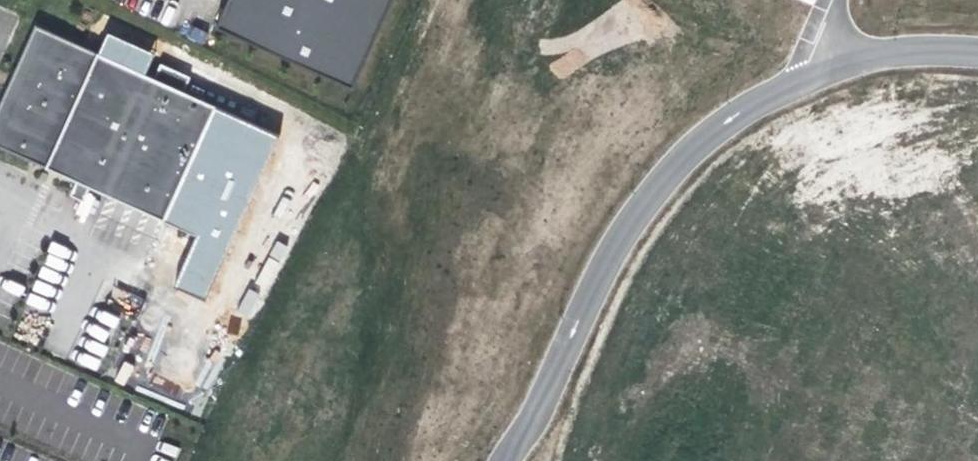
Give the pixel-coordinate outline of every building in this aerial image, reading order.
[(392,0),(228,0),(216,27),(354,88),(392,0)] [(0,103),(0,147),(76,182),(90,188),(162,221),(215,106),(184,92),(191,77),(160,64),(154,78),(145,74),(155,54),(109,33),(99,54),(36,25),(0,103)] [(280,135),(215,106),(162,221),(198,237),(175,288),(204,301),(280,135)] [(90,188),(76,182),(71,195),(84,201),(90,188)]
